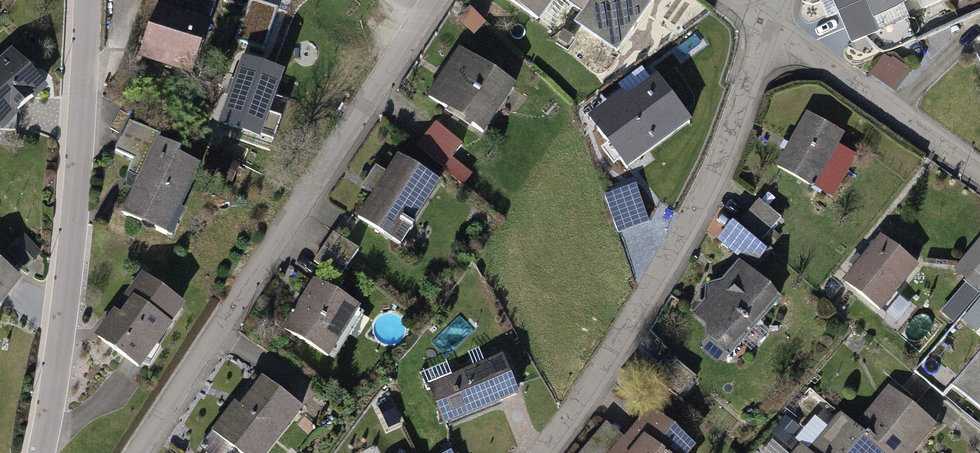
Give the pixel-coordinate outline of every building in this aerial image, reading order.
[(215,0),(165,0),(144,54),(195,74),(223,3),(215,0)] [(241,40),(268,47),(278,3),(264,0),(251,0),(241,40)] [(541,20),(554,0),(512,0),(541,20)] [(619,50),(654,0),(569,0),(585,10),(577,21),(619,50)] [(852,40),(912,14),(907,3),(913,0),(834,0),(852,40)] [(518,82),(464,49),(434,97),(488,130),(518,82)] [(243,50),(220,118),(276,137),(284,112),(272,108),(287,64),(243,50)] [(16,51),(0,65),(0,113),(8,122),(48,87),(16,51)] [(596,121),(630,166),(692,120),(661,77),(634,97),(630,91),(613,103),(616,107),(596,121)] [(846,134),(808,114),(781,165),(819,186),(846,134)] [(150,176),(166,141),(169,136),(134,119),(122,144),(142,154),(135,169),(150,176)] [(464,142),(438,122),(420,145),(446,165),(464,142)] [(215,164),(166,141),(150,176),(132,213),(181,236),(215,164)] [(444,182),(400,154),(361,215),(405,243),(444,182)] [(636,188),(608,198),(620,233),(648,223),(636,188)] [(785,217),(760,197),(741,220),(766,241),(785,217)] [(766,241),(741,220),(727,237),(760,263),(773,246),(766,241)] [(24,228),(8,243),(30,267),(46,251),(24,228)] [(364,248),(338,233),(322,261),(349,276),(364,248)] [(924,265),(887,235),(850,280),(886,310),(924,265)] [(0,260),(0,310),(25,280),(0,260)] [(775,295),(741,268),(727,284),(707,286),(709,305),(699,319),(733,346),(775,295)] [(971,279),(979,286),(979,268),(971,279)] [(139,274),(98,332),(145,364),(185,306),(139,274)] [(364,308),(317,281),(290,328),(336,355),(364,308)] [(509,355),(437,384),(453,423),(524,394),(509,355)] [(703,378),(674,356),(656,381),(684,403),(703,378)] [(955,387),(979,406),(979,356),(955,387)] [(266,380),(248,403),(242,399),(214,434),(239,452),(272,452),(306,410),(266,380)] [(889,391),(858,426),(889,452),(914,452),(934,431),(889,391)] [(658,409),(621,452),(699,452),(704,447),(658,409)] [(843,412),(809,451),(811,452),(889,452),(858,426),(843,412)]
